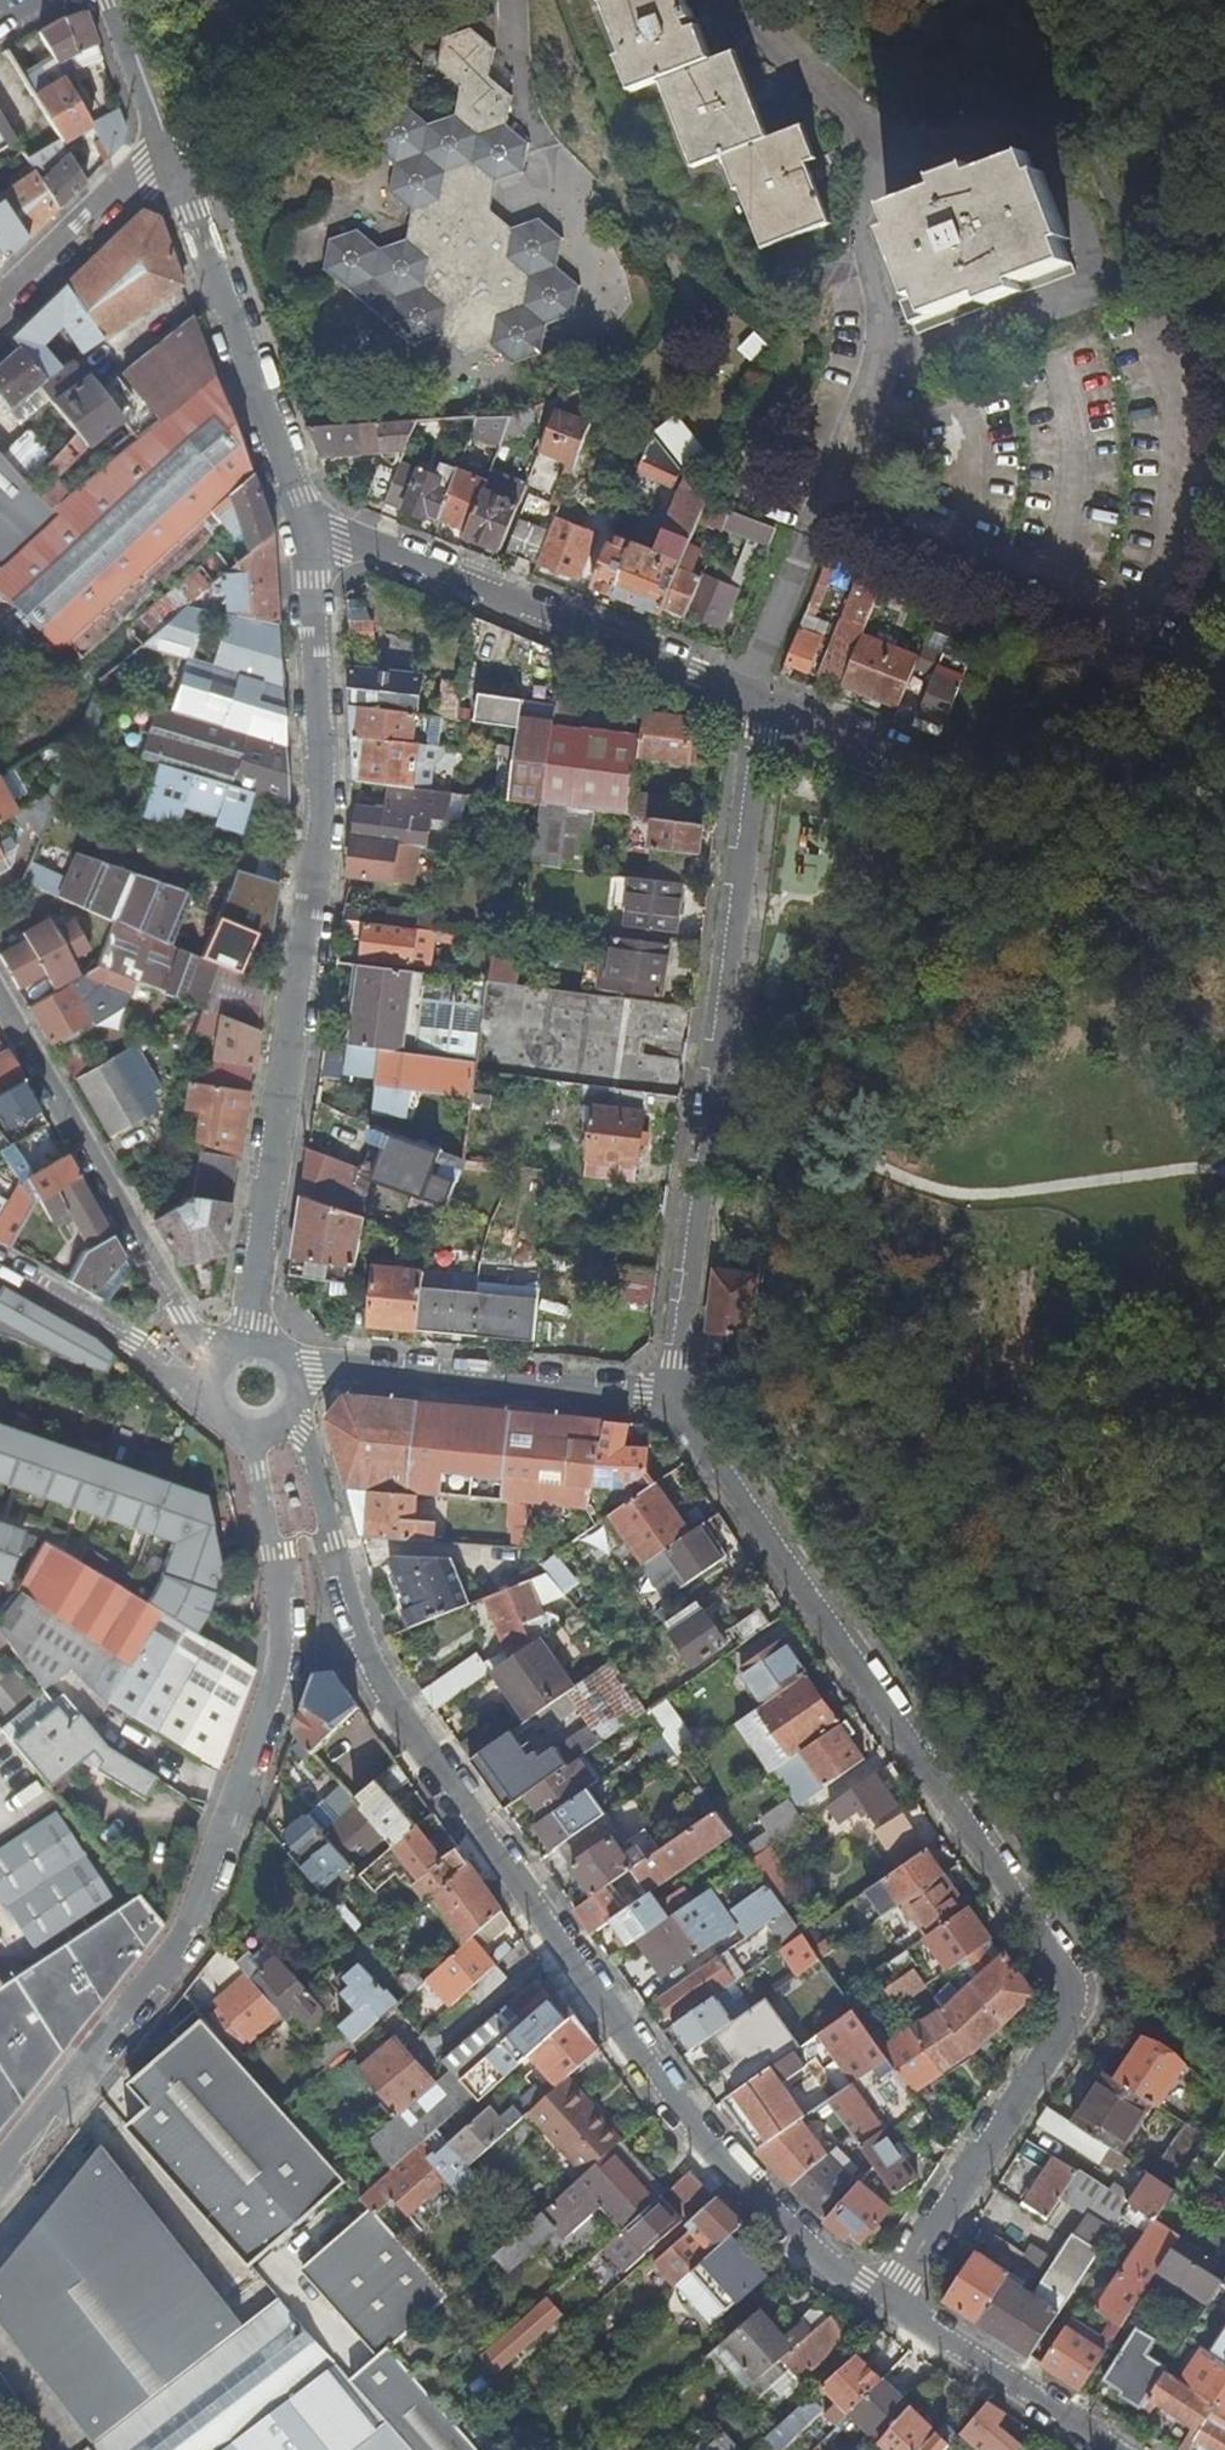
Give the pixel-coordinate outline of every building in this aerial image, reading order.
[(740,189),(762,248),(829,223),(808,163),(817,160),(804,125),(767,139),(737,52),(714,60),(702,27),(692,31),(689,22),(693,20),(685,0),(615,0),(607,3),(625,55),(621,57),(632,91),(662,80),(693,167),(724,157),(736,190),(740,189)] [(76,68),(101,59),(85,11),(60,20),(50,26),(39,32),(56,63),(71,55),(76,68)] [(331,241),(325,271),(414,346),(440,337),(464,356),(491,346),(515,365),(540,356),(545,328),(573,317),(580,285),(557,268),(563,238),(539,219),(512,229),(491,211),(496,183),(522,174),(528,144),(507,127),(512,95),(490,77),(496,47),(473,29),(443,40),(437,68),(461,87),(455,114),(429,124),(405,105),(379,116),(373,146),(396,164),(390,192),(412,211),(406,240),(383,248),(360,231),(331,241)] [(42,42),(37,33),(31,36),(37,45),(42,42)] [(14,137),(23,152),(28,159),(60,139),(48,119),(34,95),(8,50),(0,54),(0,113),(22,101),(36,123),(14,137)] [(65,78),(34,95),(48,119),(78,101),(65,78)] [(0,113),(14,137),(36,123),(22,101),(0,113)] [(62,142),(92,125),(78,101),(48,119),(60,139),(62,142)] [(119,108),(92,125),(106,150),(111,157),(121,147),(126,129),(119,108)] [(4,164),(23,152),(14,137),(0,113),(0,158),(4,164)] [(62,142),(60,139),(28,159),(29,162),(58,209),(85,183),(62,142)] [(100,153),(105,163),(111,157),(106,150),(100,153)] [(892,233),(917,300),(925,298),(933,318),(986,297),(989,306),(1022,293),(1019,284),(1072,265),(1065,244),(1070,242),(1045,175),(1039,177),(1031,155),(977,176),(974,168),(941,181),(944,188),(891,208),(899,230),(892,233)] [(0,194),(0,199),(2,202),(26,240),(58,209),(29,162),(24,165),(29,175),(0,194)] [(5,261),(26,240),(2,202),(0,203),(0,254),(5,261)] [(103,339),(183,285),(160,219),(141,211),(66,284),(103,339)] [(986,297),(933,318),(912,325),(917,337),(1077,276),(1072,265),(1019,284),(1022,293),(989,306),(986,297)] [(57,363),(25,324),(12,337),(20,349),(45,382),(74,361),(103,339),(66,284),(40,310),(47,319),(56,312),(71,335),(52,349),(60,361),(57,363)] [(925,298),(917,300),(904,305),(912,325),(933,318),(925,298)] [(149,411),(158,423),(216,375),(195,317),(123,376),(149,411)] [(761,337),(749,327),(735,343),(747,353),(761,337)] [(5,405),(10,410),(40,386),(45,382),(20,349),(0,366),(0,410),(5,405)] [(88,379),(74,361),(45,382),(40,386),(48,397),(78,435),(29,486),(52,510),(71,495),(58,482),(56,479),(88,446),(122,420),(89,378),(88,379)] [(29,486),(0,454),(0,596),(1,597),(23,619),(28,670),(55,654),(67,643),(251,474),(216,375),(158,423),(104,468),(71,495),(52,510),(29,486)] [(40,386),(10,410),(18,420),(48,397),(40,386)] [(504,441),(551,423),(555,412),(561,396),(515,415),(504,441)] [(0,410),(0,454),(29,486),(78,435),(48,397),(18,420),(10,410),(5,405),(0,410)] [(149,411),(94,455),(104,468),(158,423),(149,411)] [(561,486),(568,488),(592,426),(555,412),(551,423),(539,452),(569,464),(561,486)] [(472,440),(500,451),(504,441),(515,415),(481,417),(472,440)] [(444,431),(443,419),(419,421),(414,433),(444,431)] [(620,475),(635,481),(638,472),(654,434),(643,420),(620,475)] [(321,456),(407,452),(414,433),(419,421),(311,429),(321,456)] [(676,488),(683,472),(654,434),(638,472),(676,488)] [(94,455),(58,482),(71,495),(104,468),(94,455)] [(428,516),(440,520),(458,475),(445,470),(441,479),(402,464),(398,474),(386,505),(426,521),(428,516)] [(366,502),(384,509),(386,505),(398,474),(381,467),(366,502)] [(440,520),(469,532),(484,492),(488,482),(460,470),(458,475),(440,520)] [(94,657),(97,684),(131,655),(139,648),(141,647),(187,607),(278,625),(272,532),(251,474),(67,643),(81,658),(217,532),(213,529),(220,522),(233,538),(94,657)] [(593,588),(663,614),(690,545),(702,514),(707,503),(706,502),(689,479),(668,532),(674,535),(666,556),(613,536),(611,543),(595,584),(593,588)] [(467,537),(501,551),(519,505),(484,492),(469,532),(467,537)] [(556,501),(562,503),(565,496),(558,494),(556,501)] [(702,514),(725,524),(730,512),(707,503),(702,514)] [(555,521),(596,537),(600,528),(559,512),(555,521)] [(724,527),(770,546),(776,530),(730,512),(725,524),(724,527)] [(509,553),(539,565),(540,562),(551,532),(521,520),(509,553)] [(540,562),(595,584),(611,543),(596,537),(555,521),(551,532),(540,562)] [(601,526),(600,528),(596,537),(611,543),(613,536),(615,531),(601,526)] [(663,614),(686,623),(689,616),(704,578),(693,574),(695,569),(697,568),(704,550),(690,545),(663,614)] [(841,571),(827,565),(783,676),(789,678),(793,668),(810,674),(829,626),(821,622),(841,571)] [(822,678),(843,686),(864,635),(888,574),(866,566),(822,678)] [(715,580),(731,586),(735,575),(718,569),(715,580)] [(715,580),(705,576),(704,578),(689,616),(724,629),(740,590),(731,586),(715,580)] [(359,601),(349,602),(351,642),(370,641),(369,622),(365,608),(359,608),(359,601)] [(141,647),(282,689),(278,625),(187,607),(141,647)] [(995,641),(995,640),(1003,620),(988,614),(980,635),(995,641)] [(843,686),(900,708),(916,668),(920,657),(864,635),(843,686)] [(131,655),(185,670),(240,686),(282,699),(282,689),(141,647),(139,648),(131,655)] [(967,670),(922,652),(920,657),(916,668),(936,676),(921,717),(924,718),(920,730),(941,738),(967,670)] [(422,679),(352,669),(354,708),(416,716),(417,716),(422,679)] [(185,670),(173,712),(229,729),(285,745),(282,699),(240,686),(185,670)] [(440,681),(436,718),(458,721),(463,685),(440,681)] [(634,681),(630,714),(645,716),(649,687),(634,681)] [(553,726),(578,729),(583,694),(559,689),(556,709),(553,726)] [(480,698),(479,703),(476,724),(501,727),(504,702),(480,698)] [(473,702),(470,723),(476,724),(479,703),(473,702)] [(523,704),(504,702),(501,727),(519,729),(523,704)] [(523,704),(519,729),(521,729),(522,721),(549,725),(553,726),(556,709),(523,703),(523,704)] [(289,809),(289,806),(286,753),(285,745),(229,729),(173,712),(154,706),(137,763),(154,768),(246,796),(289,809)] [(439,739),(429,737),(414,735),(416,716),(354,708),(355,736),(429,746),(437,747),(439,739)] [(630,714),(627,737),(642,739),(645,716),(630,714)] [(414,735),(429,737),(432,718),(417,716),(416,716),(414,735)] [(693,722),(645,716),(642,739),(639,758),(694,765),(697,742),(691,741),(693,722)] [(537,805),(549,725),(522,721),(521,729),(517,758),(511,801),(537,805)] [(549,725),(537,805),(542,806),(553,726),(549,725)] [(582,730),(578,729),(553,726),(542,806),(571,809),(582,730)] [(642,739),(627,737),(582,730),(571,809),(594,812),(629,817),(631,817),(633,801),(639,758),(642,739)] [(426,762),(429,746),(355,736),(358,781),(390,786),(417,789),(421,790),(425,762),(426,762)] [(503,756),(498,800),(511,801),(517,758),(503,756)] [(242,809),(246,796),(154,768),(137,820),(170,830),(176,809),(210,819),(207,828),(234,836),(242,809)] [(428,817),(431,791),(421,790),(417,789),(390,786),(387,811),(428,817)] [(15,813),(0,787),(0,821),(15,813)] [(51,802),(45,795),(21,809),(41,830),(47,813),(51,802)] [(287,822),(289,809),(246,796),(242,809),(287,822)] [(668,805),(633,801),(631,817),(655,820),(666,822),(668,805)] [(594,812),(571,809),(542,806),(538,832),(534,861),(534,865),(586,872),(591,830),(594,812)] [(424,846),(428,817),(387,811),(359,807),(360,819),(357,837),(419,846),(424,846)] [(627,835),(629,817),(594,812),(591,830),(627,835)] [(699,856),(703,826),(666,822),(655,820),(651,850),(699,856)] [(414,886),(419,846),(357,837),(351,878),(414,886)] [(227,848),(221,866),(278,883),(281,864),(227,848)] [(0,854),(0,870),(7,866),(5,863),(10,861),(7,855),(2,858),(0,854)] [(64,878),(57,896),(114,921),(179,950),(197,900),(132,877),(73,855),(64,878)] [(21,880),(57,896),(64,878),(27,863),(21,880)] [(627,927),(675,933),(681,884),(633,878),(627,927)] [(371,914),(370,923),(379,924),(380,915),(371,914)] [(0,953),(0,957),(18,988),(44,973),(54,988),(80,973),(71,957),(88,946),(71,917),(54,928),(47,917),(21,932),(25,938),(0,953)] [(368,923),(344,920),(341,937),(365,940),(363,960),(412,966),(412,964),(426,965),(428,948),(451,951),(453,934),(423,930),(422,939),(415,938),(416,932),(367,926),(368,923)] [(114,921),(98,966),(133,981),(199,1007),(201,1008),(209,1012),(255,1031),(262,986),(225,970),(179,950),(114,921)] [(615,938),(611,962),(607,991),(661,998),(668,946),(615,938)] [(520,945),(498,942),(493,980),(516,983),(520,945)] [(599,990),(607,991),(611,962),(603,961),(599,990)] [(415,972),(362,965),(352,1044),(478,1060),(481,1033),(436,1027),(439,1001),(419,998),(412,997),(415,972)] [(128,993),(133,981),(98,966),(97,967),(29,1007),(48,1041),(89,1018),(82,1007),(88,1004),(85,997),(101,982),(113,988),(128,993)] [(422,973),(415,972),(412,997),(419,998),(422,973)] [(517,985),(487,981),(484,1006),(481,1033),(478,1060),(476,1070),(495,1072),(585,1085),(645,1093),(680,1098),(692,1007),(517,985)] [(439,1001),(436,1027),(481,1033),(484,1006),(439,1001)] [(153,1034),(179,1075),(196,1025),(201,1008),(199,1007),(153,1034)] [(209,1012),(201,1008),(196,1025),(208,1029),(211,1022),(216,1023),(210,1059),(212,1059),(210,1067),(204,1066),(200,1086),(246,1092),(255,1031),(209,1012)] [(473,1097),(476,1070),(478,1060),(352,1044),(326,1041),(321,1076),(355,1080),(356,1072),(384,1075),(378,1108),(398,1112),(414,1121),(429,1095),(473,1097)] [(138,1050),(134,1044),(100,1063),(76,1077),(110,1137),(158,1109),(149,1093),(159,1087),(138,1050)] [(89,1047),(61,1063),(70,1080),(76,1077),(100,1063),(89,1047)] [(22,1080),(5,1050),(0,1053),(0,1093),(22,1080)] [(486,1142),(495,1072),(476,1070),(473,1097),(467,1140),(486,1142)] [(39,1110),(22,1080),(0,1093),(0,1125),(3,1130),(39,1110)] [(197,1112),(192,1141),(199,1143),(236,1156),(246,1092),(200,1086),(186,1083),(183,1110),(197,1112)] [(587,1104),(585,1115),(592,1116),(591,1122),(589,1139),(587,1154),(584,1175),(634,1182),(636,1162),(639,1163),(645,1111),(643,1111),(645,1093),(585,1085),(587,1104)] [(371,1179),(446,1208),(454,1186),(432,1178),(442,1151),(417,1142),(389,1132),(371,1179)] [(579,1153),(587,1154),(589,1139),(581,1138),(579,1153)] [(14,1142),(6,1146),(0,1150),(0,1154),(19,1182),(33,1202),(37,1200),(77,1177),(65,1156),(33,1175),(14,1142)] [(176,1262),(221,1253),(236,1156),(199,1143),(195,1178),(191,1197),(158,1216),(150,1204),(144,1207),(176,1262)] [(340,1210),(366,1216),(377,1189),(355,1181),(359,1171),(309,1151),(302,1195),(340,1210)] [(37,1200),(50,1222),(67,1213),(72,1220),(88,1247),(110,1235),(77,1177),(37,1200)] [(0,1214),(0,1243),(8,1247),(33,1202),(19,1182),(0,1214)] [(290,1274),(354,1284),(356,1261),(365,1219),(340,1210),(302,1195),(290,1274)] [(67,1213),(50,1222),(55,1230),(72,1220),(67,1213)] [(89,1293),(123,1256),(110,1235),(88,1247),(82,1251),(66,1280),(89,1293)] [(131,1271),(123,1256),(89,1293),(104,1301),(131,1271)] [(372,1325),(419,1330),(425,1271),(378,1267),(372,1325)] [(540,1278),(425,1268),(425,1271),(419,1330),(533,1341),(540,1278)] [(759,1278),(719,1273),(710,1335),(752,1339),(759,1278)] [(651,1303),(653,1276),(614,1274),(612,1301),(651,1303)] [(0,1285),(0,1334),(79,1360),(104,1375),(115,1356),(96,1339),(95,1338),(47,1311),(0,1285)] [(147,1299),(131,1316),(141,1321),(153,1309),(147,1299)] [(328,1420),(349,1487),(411,1493),(420,1404),(347,1397),(328,1420)] [(411,1493),(417,1494),(506,1502),(514,1413),(420,1404),(411,1493)] [(589,1510),(590,1511),(595,1485),(598,1473),(608,1421),(514,1413),(506,1502),(532,1505),(530,1528),(530,1531),(575,1536),(578,1510),(588,1511),(589,1510)] [(625,1449),(630,1423),(608,1421),(598,1473),(614,1475),(623,1476),(621,1487),(646,1489),(649,1451),(625,1449)] [(0,1425),(0,1485),(148,1536),(171,1543),(157,1585),(146,1603),(196,1634),(208,1614),(223,1571),(205,1495),(0,1425)] [(598,1473),(595,1485),(613,1486),(614,1475),(598,1473)] [(623,1476),(614,1475),(613,1486),(613,1487),(621,1487),(623,1476)] [(693,1534),(659,1483),(614,1514),(648,1565),(693,1534)] [(414,1519),(417,1494),(411,1493),(349,1487),(348,1489),(351,1497),(365,1498),(364,1504),(373,1504),(371,1516),(356,1516),(362,1537),(435,1541),(437,1522),(414,1519)] [(606,1511),(600,1502),(593,1507),(600,1516),(606,1511)] [(731,1549),(740,1542),(720,1514),(693,1534),(648,1565),(671,1596),(730,1555),(721,1543),(725,1540),(731,1549)] [(22,1531),(0,1523),(0,1583),(4,1584),(22,1531)] [(515,1526),(513,1546),(528,1547),(530,1531),(530,1528),(515,1526)] [(30,1607),(107,1700),(108,1701),(217,1770),(253,1670),(196,1634),(146,1603),(120,1587),(93,1571),(79,1562),(45,1542),(16,1590),(30,1607)] [(102,1556),(88,1547),(79,1562),(93,1571),(102,1556)] [(120,1587),(129,1573),(102,1556),(93,1571),(120,1587)] [(407,1609),(414,1627),(471,1604),(472,1604),(453,1557),(392,1557),(412,1607),(407,1609)] [(489,1597),(500,1626),(522,1618),(525,1625),(503,1633),(509,1648),(509,1649),(515,1657),(537,1642),(566,1621),(562,1616),(563,1615),(550,1611),(546,1612),(544,1605),(568,1597),(549,1573),(489,1597)] [(107,1700),(30,1607),(16,1590),(0,1609),(0,1635),(3,1638),(40,1688),(41,1688),(68,1667),(103,1702),(107,1700)] [(729,1643),(701,1602),(669,1624),(697,1665),(729,1643)] [(734,1623),(747,1643),(773,1625),(760,1606),(734,1623)] [(500,1626),(503,1633),(525,1625),(522,1618),(500,1626)] [(662,1651),(652,1636),(637,1646),(648,1661),(662,1651)] [(744,1668),(768,1703),(808,1675),(784,1640),(744,1668)] [(571,1692),(537,1642),(515,1657),(494,1672),(492,1673),(526,1723),(527,1722),(571,1692)] [(509,1649),(509,1648),(487,1662),(494,1672),(515,1657),(509,1649)] [(481,1653),(424,1691),(438,1711),(492,1673),(494,1672),(487,1662),(481,1653)] [(525,1734),(520,1727),(514,1731),(500,1741),(472,1760),(507,1810),(530,1794),(550,1780),(585,1756),(649,1711),(640,1697),(615,1661),(571,1692),(527,1722),(538,1738),(580,1708),(592,1725),(558,1750),(556,1748),(536,1762),(519,1738),(525,1734)] [(297,1731),(316,1754),(362,1708),(336,1672),(318,1674),(297,1731)] [(843,1725),(808,1675),(768,1703),(760,1708),(795,1758),(843,1725)] [(671,1678),(640,1697),(649,1711),(665,1700),(679,1690),(671,1678)] [(0,1727),(0,1729),(11,1742),(54,1706),(50,1701),(43,1692),(0,1727)] [(61,1693),(50,1701),(54,1706),(55,1705),(67,1720),(76,1712),(61,1693)] [(700,1750),(665,1700),(649,1711),(667,1736),(684,1761),(700,1750)] [(142,1799),(156,1778),(106,1747),(76,1712),(67,1720),(55,1705),(54,1706),(11,1742),(47,1787),(78,1761),(142,1799)] [(738,1723),(773,1773),(781,1767),(795,1758),(760,1708),(738,1723)] [(844,1726),(843,1725),(795,1758),(781,1767),(806,1803),(867,1759),(849,1733),(855,1730),(849,1722),(844,1726)] [(490,1727),(462,1746),(472,1760),(500,1741),(490,1727)] [(657,1743),(674,1768),(684,1761),(667,1736),(657,1743)] [(344,1747),(325,1764),(357,1800),(396,1766),(400,1764),(385,1742),(358,1763),(344,1747)] [(602,1781),(585,1756),(550,1780),(530,1794),(548,1818),(589,1790),(602,1781)] [(399,1786),(410,1777),(400,1764),(396,1766),(357,1800),(361,1805),(391,1839),(396,1846),(418,1827),(419,1826),(393,1795),(401,1789),(399,1786)] [(877,1773),(831,1805),(843,1822),(861,1810),(865,1815),(870,1811),(878,1821),(899,1806),(877,1773)] [(589,1790),(599,1804),(605,1801),(602,1797),(610,1792),(602,1781),(589,1790)] [(687,1797),(703,1821),(718,1810),(702,1787),(687,1797)] [(537,1826),(555,1851),(562,1845),(606,1815),(599,1804),(589,1790),(548,1818),(537,1826)] [(764,1821),(779,1842),(808,1821),(794,1801),(764,1821)] [(362,1841),(368,1848),(376,1840),(382,1847),(391,1839),(361,1805),(330,1833),(348,1854),(362,1841)] [(646,1889),(732,1830),(718,1810),(703,1821),(647,1860),(636,1867),(632,1870),(646,1889)] [(57,1812),(0,1848),(0,1896),(33,1947),(112,1895),(57,1812)] [(618,1828),(608,1813),(606,1815),(562,1845),(572,1860),(618,1828)] [(328,1869),(345,1854),(310,1815),(287,1836),(304,1856),(311,1850),(328,1869)] [(444,1860),(419,1826),(418,1827),(396,1846),(380,1860),(363,1875),(378,1892),(398,1875),(405,1869),(408,1873),(428,1899),(433,1895),(434,1895),(472,1863),(460,1847),(444,1860)] [(732,1830),(646,1889),(650,1894),(653,1892),(660,1887),(735,1835),(732,1830)] [(575,1865),(596,1895),(608,1887),(622,1877),(632,1870),(636,1867),(628,1856),(615,1837),(575,1865)] [(376,1840),(368,1848),(380,1860),(396,1846),(391,1839),(382,1847),(376,1840)] [(628,1856),(636,1867),(647,1860),(639,1848),(628,1856)] [(945,1874),(928,1849),(899,1869),(873,1887),(868,1890),(880,1908),(871,1914),(876,1922),(881,1919),(905,1902),(945,1874)] [(774,1868),(763,1852),(752,1860),(764,1877),(766,1875),(775,1869),(774,1868)] [(446,1914),(466,1944),(473,1938),(503,1911),(476,1869),(472,1863),(434,1895),(446,1914)] [(402,1879),(408,1873),(405,1869),(398,1875),(402,1879)] [(622,1877),(639,1901),(650,1894),(646,1889),(632,1870),(622,1877)] [(968,1908),(945,1874),(905,1902),(920,1923),(896,1940),(865,1961),(850,1940),(832,1953),(822,1960),(845,1993),(923,1939),(968,1908)] [(671,1917),(639,1939),(666,1977),(714,1942),(712,1938),(739,1920),(750,1936),(759,1930),(767,1924),(787,1910),(776,1894),(775,1893),(769,1884),(734,1908),(730,1911),(725,1914),(709,1890),(687,1906),(671,1917)] [(622,1906),(608,1887),(596,1895),(576,1909),(590,1928),(622,1906)] [(240,1889),(235,1904),(247,1918),(249,1920),(254,1905),(240,1889)] [(613,1919),(631,1945),(639,1939),(671,1917),(662,1905),(657,1897),(653,1892),(650,1894),(639,1901),(613,1919)] [(657,1897),(662,1905),(668,1901),(662,1893),(657,1897)] [(0,1983),(0,2126),(161,1925),(136,1894),(0,1983)] [(440,1919),(446,1914),(434,1895),(433,1895),(428,1899),(428,1900),(440,1919)] [(881,1919),(896,1940),(920,1923),(905,1902),(881,1919)] [(992,1941),(968,1908),(923,1939),(927,1945),(933,1941),(952,1969),(963,1962),(992,1941)] [(767,1924),(785,1948),(804,1935),(787,1910),(767,1924)] [(473,1938),(483,1949),(512,1924),(503,1911),(473,1938)] [(234,1931),(268,1967),(280,1956),(267,1941),(249,1920),(247,1918),(234,1931)] [(782,1950),(800,1975),(822,1960),(813,1947),(804,1935),(785,1948),(782,1950)] [(436,1970),(461,1998),(468,1992),(498,1965),(483,1949),(473,1938),(466,1944),(436,1970)] [(927,1945),(923,1939),(845,1993),(856,2009),(886,1989),(916,1968),(928,1985),(928,1986),(952,1969),(933,1941),(927,1945)] [(824,1941),(813,1947),(822,1960),(832,1953),(824,1941)] [(1003,1958),(992,1941),(963,1962),(977,1983),(1006,2024),(1036,1993),(1008,1953),(1003,1958)] [(211,1992),(240,1965),(224,1946),(217,1953),(198,1977),(211,1992)] [(746,1975),(729,1950),(701,1970),(703,1972),(664,1999),(675,2016),(705,1996),(708,2001),(719,1994),(733,1984),(746,1975)] [(386,1989),(377,1979),(374,1975),(380,1969),(383,1967),(370,1952),(345,1975),(348,1978),(383,2018),(397,2005),(412,1992),(403,1983),(390,1995),(385,1990),(386,1989)] [(280,1956),(268,1967),(262,1972),(263,1972),(300,2015),(311,2028),(329,2012),(311,1991),(280,1956)] [(800,1975),(831,2019),(834,2025),(856,2009),(845,1993),(822,1960),(800,1975)] [(342,1962),(337,1966),(341,1970),(346,1966),(342,1962)] [(509,1977),(498,1965),(468,1992),(478,2004),(509,1977)] [(898,2005),(928,1985),(916,1968),(886,1989),(894,2000),(898,2005)] [(374,1975),(377,1979),(384,1973),(380,1969),(374,1975)] [(416,1971),(403,1982),(403,1983),(412,1992),(425,1981),(416,1971)] [(263,1972),(254,1980),(284,2015),(291,2023),(300,2015),(263,1972)] [(216,2002),(226,2014),(233,2022),(251,2043),(284,2015),(254,1980),(248,1973),(216,2002)] [(509,2005),(508,2004),(443,2059),(451,2068),(461,2079),(525,2023),(523,2021),(551,1996),(540,1984),(545,1980),(541,1976),(509,2005)] [(363,2008),(342,2027),(344,2029),(356,2042),(383,2018),(348,1978),(338,1986),(356,2007),(359,2004),(363,2008)] [(320,1982),(311,1991),(329,2012),(331,2014),(336,2010),(332,2005),(336,2001),(320,1982)] [(1000,2048),(1013,2035),(1006,2024),(977,1983),(955,2005),(946,1995),(938,2000),(944,2008),(975,2052),(975,2053),(990,2039),(1000,2048)] [(719,1994),(736,2020),(750,2010),(733,1984),(719,1994)] [(198,1988),(188,1998),(193,2003),(197,2007),(209,2021),(219,2012),(198,1988)] [(868,2017),(894,2000),(886,1989),(856,2009),(860,2015),(864,2012),(868,2017)] [(531,2054),(552,2078),(559,2085),(567,2077),(600,2048),(576,2014),(561,1992),(525,2023),(461,2079),(475,2095),(480,2100),(531,2054)] [(674,2025),(691,2051),(736,2020),(719,1994),(708,2001),(674,2025)] [(252,2266),(349,2182),(283,2107),(276,2099),(209,2021),(197,2007),(172,2029),(179,2037),(132,2079),(129,2081),(149,2105),(128,2125),(252,2266)] [(946,2073),(975,2052),(944,2008),(914,2028),(915,2029),(944,2071),(946,2073)] [(727,2099),(762,2148),(803,2120),(831,2100),(891,2058),(885,2050),(860,2015),(856,2009),(834,2025),(829,2028),(727,2099)] [(753,2017),(760,2027),(768,2021),(762,2011),(753,2017)] [(233,2022),(226,2014),(223,2017),(229,2025),(233,2022)] [(762,2029),(760,2027),(753,2017),(752,2015),(707,2045),(717,2060),(734,2048),(738,2053),(749,2045),(746,2040),(762,2029)] [(826,2023),(829,2028),(834,2025),(831,2019),(826,2023)] [(344,2029),(318,2053),(329,2066),(356,2042),(344,2029)] [(914,2091),(944,2071),(915,2029),(885,2050),(891,2058),(914,2091)] [(370,2141),(394,2167),(425,2140),(437,2129),(475,2095),(461,2079),(451,2068),(435,2083),(395,2037),(359,2069),(397,2112),(394,2114),(396,2117),(370,2141)] [(1191,2071),(1192,2069),(1146,2039),(1119,2079),(1155,2103),(1160,2106),(1184,2070),(1188,2073),(1190,2073),(1191,2071)] [(897,2128),(926,2109),(921,2102),(914,2091),(891,2058),(831,2100),(854,2133),(877,2166),(897,2194),(920,2178),(905,2156),(908,2153),(903,2145),(899,2148),(875,2114),(883,2109),(897,2128)] [(1110,2074),(1076,2124),(1112,2147),(1120,2153),(1155,2103),(1119,2079),(1110,2074)] [(623,2140),(567,2077),(559,2085),(547,2096),(529,2112),(585,2174),(617,2146),(623,2140)] [(559,2085),(552,2078),(540,2089),(547,2096),(559,2085)] [(450,2141),(471,2164),(529,2112),(547,2096),(540,2089),(536,2084),(506,2112),(502,2109),(497,2114),(490,2106),(450,2141)] [(287,2089),(276,2099),(283,2107),(294,2097),(287,2089)] [(1101,2163),(1112,2147),(1076,2124),(1051,2108),(1040,2124),(1101,2163)] [(829,2155),(803,2120),(762,2148),(759,2151),(792,2186),(793,2186),(828,2155),(829,2155)] [(1190,2125),(1156,2176),(1177,2190),(1197,2160),(1211,2139),(1190,2125)] [(437,2129),(425,2140),(435,2151),(438,2154),(450,2143),(437,2129)] [(373,2210),(376,2214),(394,2197),(404,2208),(426,2188),(433,2194),(448,2180),(462,2196),(481,2178),(470,2165),(450,2143),(438,2154),(435,2151),(425,2140),(394,2167),(362,2197),(373,2210)] [(96,2441),(244,2326),(103,2144),(0,2273),(0,2318),(96,2441)] [(557,2228),(563,2235),(637,2169),(617,2146),(585,2174),(526,2227),(496,2253),(511,2268),(557,2228)] [(828,2155),(849,2178),(859,2167),(839,2146),(829,2155),(828,2155)] [(853,2182),(849,2178),(828,2155),(793,2186),(824,2217),(853,2182)] [(1026,2203),(1049,2218),(1063,2197),(1079,2173),(1056,2158),(1026,2203)] [(889,2206),(898,2196),(897,2194),(877,2166),(837,2211),(836,2212),(828,2221),(848,2237),(853,2232),(863,2241),(892,2209),(889,2206)] [(661,2196),(637,2169),(563,2235),(566,2238),(604,2205),(625,2228),(661,2196)] [(686,2214),(713,2191),(691,2169),(666,2192),(686,2214)] [(1087,2213),(1074,2234),(1101,2251),(1133,2204),(1126,2200),(1081,2170),(1079,2173),(1063,2197),(1087,2213)] [(1133,2204),(1152,2173),(1147,2170),(1131,2195),(1129,2194),(1126,2200),(1133,2204)] [(1152,2173),(1133,2204),(1157,2220),(1177,2190),(1156,2176),(1152,2173)] [(410,2214),(433,2194),(426,2188),(404,2208),(410,2214)] [(682,2219),(661,2196),(625,2228),(585,2264),(584,2265),(583,2266),(597,2281),(641,2245),(647,2251),(682,2219)] [(676,2284),(690,2271),(731,2235),(745,2223),(718,2196),(696,2216),(715,2237),(706,2245),(701,2240),(705,2236),(701,2232),(697,2235),(692,2229),(691,2229),(655,2260),(676,2284)] [(1102,2294),(1094,2307),(1113,2319),(1124,2326),(1160,2270),(1174,2247),(1181,2236),(1157,2220),(1133,2204),(1101,2251),(1100,2253),(1125,2269),(1107,2297),(1102,2294)] [(306,2268),(378,2355),(390,2345),(391,2347),(448,2296),(376,2214),(373,2210),(306,2268)] [(687,2224),(691,2229),(692,2229),(697,2235),(701,2232),(705,2236),(701,2240),(706,2245),(715,2237),(696,2216),(687,2224)] [(1066,2239),(1053,2258),(1057,2260),(1033,2296),(1026,2292),(1020,2288),(1029,2275),(1017,2267),(1014,2272),(1013,2274),(980,2323),(1032,2356),(1100,2253),(1101,2251),(1074,2234),(1069,2242),(1066,2239)] [(766,2275),(731,2235),(690,2271),(726,2310),(766,2275)] [(985,2253),(1014,2272),(1017,2267),(1025,2255),(996,2236),(985,2253)] [(1193,2259),(1200,2248),(1181,2236),(1174,2247),(1193,2259)] [(1053,2258),(1032,2244),(1025,2255),(1017,2267),(1029,2275),(1035,2279),(1026,2292),(1033,2296),(1057,2260),(1053,2258)] [(1215,2273),(1193,2259),(1174,2247),(1160,2270),(1212,2303),(1214,2301),(1217,2295),(1224,2284),(1224,2280),(1215,2273)] [(1215,2273),(1222,2263),(1200,2248),(1193,2259),(1215,2273)] [(966,2276),(948,2303),(980,2323),(1013,2274),(988,2257),(973,2281),(966,2276)] [(709,2324),(726,2310),(690,2271),(676,2284),(674,2286),(709,2324)] [(1035,2279),(1029,2275),(1020,2288),(1026,2292),(1035,2279)] [(727,2338),(761,2377),(771,2368),(782,2358),(833,2315),(843,2306),(827,2295),(783,2332),(762,2308),(727,2338)] [(1223,2299),(1217,2295),(1214,2301),(1219,2305),(1223,2299)] [(564,2312),(549,2296),(482,2355),(496,2370),(532,2338),(534,2339),(564,2312)] [(94,2449),(223,2449),(337,2363),(280,2298),(244,2326),(96,2441),(91,2445),(94,2449)] [(851,2335),(833,2315),(782,2358),(801,2379),(851,2335)] [(1101,2338),(1103,2335),(1074,2315),(1067,2326),(1101,2348),(1104,2343),(1103,2342),(1101,2338)] [(1113,2319),(1103,2335),(1101,2338),(1103,2342),(1104,2343),(1101,2348),(1067,2326),(1043,2364),(1083,2390),(1124,2326),(1113,2319)] [(1149,2358),(1169,2369),(1180,2352),(1161,2339),(1149,2358)] [(823,2386),(842,2404),(851,2413),(884,2379),(912,2351),(898,2342),(881,2360),(881,2365),(886,2368),(879,2375),(859,2354),(823,2386)] [(460,2426),(453,2418),(435,2397),(421,2381),(411,2370),(391,2347),(390,2345),(378,2355),(350,2378),(387,2421),(413,2449),(482,2449),(460,2426)] [(1203,2352),(1185,2380),(1220,2403),(1224,2407),(1224,2366),(1203,2352)] [(1134,2372),(1116,2360),(1092,2396),(1111,2408),(1134,2372)] [(430,2374),(420,2362),(411,2370),(421,2381),(430,2374)] [(387,2421),(350,2378),(337,2363),(223,2449),(351,2449),(387,2421)] [(780,2378),(771,2368),(761,2377),(754,2383),(762,2393),(780,2378)] [(1185,2380),(1169,2369),(1145,2405),(1153,2411),(1159,2403),(1196,2427),(1181,2449),(1189,2449),(1220,2403),(1185,2380)] [(869,2432),(880,2442),(882,2440),(912,2406),(884,2379),(851,2413),(842,2423),(852,2432),(861,2424),(869,2432)] [(461,2411),(442,2391),(435,2397),(453,2418),(461,2411)] [(810,2398),(768,2436),(764,2440),(774,2449),(781,2449),(822,2409),(810,2398)] [(1220,2403),(1189,2449),(1200,2449),(1205,2442),(1217,2449),(1224,2449),(1224,2407),(1220,2403)] [(851,2413),(842,2404),(829,2416),(839,2425),(842,2423),(851,2413)] [(912,2406),(882,2440),(893,2449),(948,2449),(961,2435),(948,2422),(939,2433),(912,2407),(912,2406)] [(387,2421),(351,2449),(413,2449),(387,2421)] [(860,2441),(869,2432),(861,2424),(852,2432),(860,2441)] [(973,2427),(953,2449),(999,2449),(973,2427)] [(713,2443),(706,2449),(740,2449),(726,2433),(713,2443)] [(695,2449),(706,2449),(713,2443),(708,2438),(695,2449)] [(68,2449),(90,2449),(84,2441),(68,2449)]
